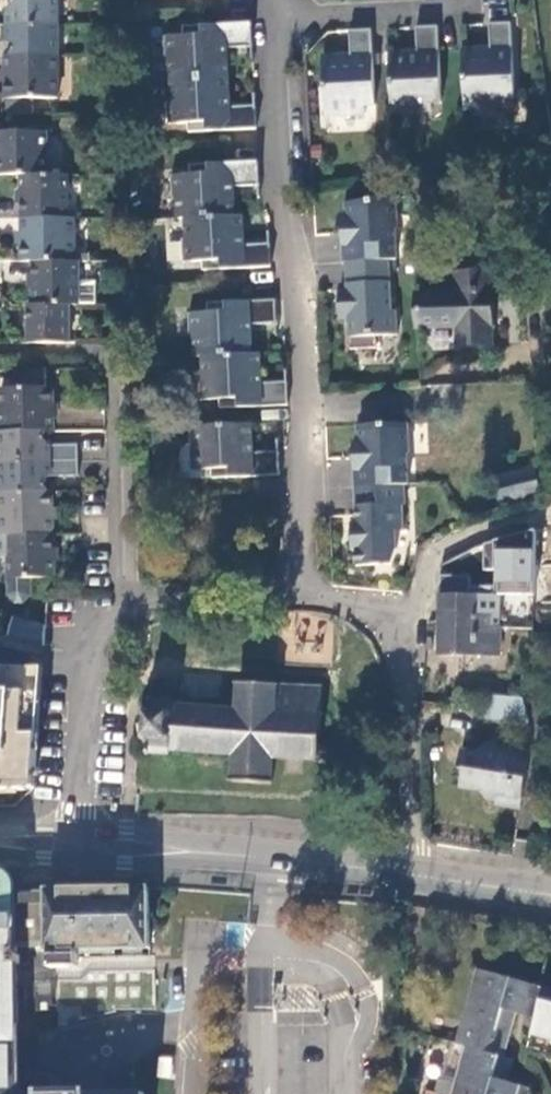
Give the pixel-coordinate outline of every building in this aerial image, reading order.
[(12,5),(6,12),(7,26),(57,26),(57,0),(12,0),(12,5)] [(251,38),(251,24),(182,27),(183,37),(162,38),(163,46),(151,47),(153,82),(170,81),(226,78),(224,49),(251,48),(251,38)] [(491,49),(461,51),(465,112),(504,110),(504,102),(514,100),(511,24),(489,26),(491,49)] [(57,26),(7,26),(6,39),(12,46),(12,56),(57,56),(57,26)] [(442,106),(437,29),(429,29),(416,30),(416,54),(388,56),(391,117),(431,115),(431,107),(442,106)] [(360,33),(350,34),(351,58),(324,61),(326,119),(366,117),(365,111),(374,109),(372,32),(360,33)] [(12,56),(5,56),(6,116),(31,116),(32,100),(57,100),(57,56),(12,56)] [(188,133),(256,130),(254,107),(228,108),(226,78),(170,81),(171,101),(166,102),(167,126),(187,125),(188,133)] [(0,132),(0,176),(23,176),(46,176),(47,132),(0,132)] [(258,169),(257,163),(189,166),(191,175),(170,176),(171,199),(176,198),(178,220),(185,220),(234,217),(232,187),(258,186),(258,169)] [(68,176),(46,176),(23,176),(22,220),(68,219),(68,176)] [(395,199),(346,206),(347,221),(341,221),(343,265),(346,265),(389,263),(396,262),(395,231),(397,231),(395,199)] [(242,245),(241,217),(234,217),(185,220),(186,240),(181,240),(182,262),(202,262),(202,271),(270,269),(268,245),(242,245)] [(68,219),(22,220),(22,263),(34,263),(74,263),(74,219),(68,219)] [(95,285),(79,285),(79,263),(74,263),(34,263),(33,306),(70,306),(78,306),(95,306),(95,285)] [(339,293),(341,322),(349,322),(350,352),(377,351),(376,339),(398,337),(396,313),(392,313),(389,263),(346,265),(347,292),(339,293)] [(473,268),(473,277),(489,277),(488,268),(473,268)] [(460,296),(420,297),(421,328),(461,327),(461,344),(491,344),(489,277),(473,277),(459,277),(460,296)] [(194,358),(204,358),(251,355),(249,325),(275,324),(274,300),(207,305),(207,314),(186,315),(188,338),(194,337),(194,358)] [(33,306),(29,307),(29,345),(69,345),(70,306),(33,306)] [(261,383),(259,355),(251,355),(204,358),(204,377),(198,378),(199,401),(220,399),(220,409),(286,406),(285,383),(261,383)] [(52,431),(51,387),(47,387),(46,370),(13,370),(13,388),(0,388),(0,415),(1,432),(43,431),(52,431)] [(252,453),(251,425),(194,427),(195,447),(190,448),(191,470),(212,469),(212,478),(280,475),(278,451),(252,453)] [(407,425),(357,427),(358,444),(352,445),(355,489),(404,486),(408,486),(406,455),(408,455),(407,425)] [(78,460),(77,446),(47,445),(44,441),(43,431),(1,432),(0,432),(0,462),(78,460)] [(78,460),(0,462),(0,492),(45,491),(45,482),(49,476),(78,476),(78,460)] [(494,479),(501,505),(540,496),(534,470),(494,479)] [(356,515),(356,526),(351,526),(353,552),(355,552),(356,568),(391,566),(396,551),(395,533),(403,532),(402,507),(405,507),(404,486),(355,489),(356,515)] [(52,535),(51,491),(45,491),(0,492),(0,535),(0,536),(9,536),(52,535)] [(9,557),(10,595),(18,602),(24,602),(30,595),(29,579),(54,579),(52,535),(9,536),(0,536),(0,557),(9,557)] [(497,576),(491,544),(476,548),(441,566),(440,588),(497,576)] [(440,620),(440,656),(499,656),(500,630),(491,630),(491,617),(478,616),(477,596),(440,595),(440,620)] [(47,628),(13,624),(11,639),(44,649),(47,628)] [(33,790),(42,673),(0,671),(0,791),(33,790)] [(238,710),(173,705),(174,701),(156,700),(152,696),(149,700),(151,702),(151,708),(146,708),(146,711),(142,711),(142,717),(141,717),(140,734),(141,734),(140,740),(145,740),(144,743),(149,744),(149,750),(146,752),(148,755),(151,753),(169,754),(169,750),(185,751),(226,754),(226,764),(234,765),(233,782),(271,785),(272,774),(273,757),(303,759),(316,760),(319,764),(323,761),(319,757),(321,721),(324,716),(320,712),(322,689),(318,688),(318,682),(309,681),(308,688),(279,687),(279,686),(239,683),(238,704),(238,710)] [(530,724),(523,698),(490,696),(488,720),(530,724)] [(497,810),(520,812),(528,758),(504,754),(496,743),(473,758),(463,756),(460,772),(465,773),(462,792),(483,794),(487,804),(497,806),(497,810)] [(18,983),(26,983),(26,1012),(50,1011),(50,1006),(57,1006),(57,1011),(81,1010),(81,1019),(117,1012),(117,1009),(157,1009),(156,957),(80,958),(80,950),(151,949),(150,889),(57,891),(52,891),(51,892),(17,892),(15,885),(11,878),(6,874),(0,873),(0,1093),(19,1093),(18,983)] [(518,1010),(537,1015),(544,989),(546,984),(480,965),(457,1042),(467,1044),(504,1055),(518,1010)] [(529,1040),(550,1045),(550,991),(544,989),(537,1015),(529,1040)] [(457,1042),(454,1041),(441,1079),(456,1083),(467,1044),(457,1042)] [(514,1058),(504,1055),(467,1044),(456,1083),(453,1093),(525,1093),(528,1085),(507,1079),(514,1058)]
